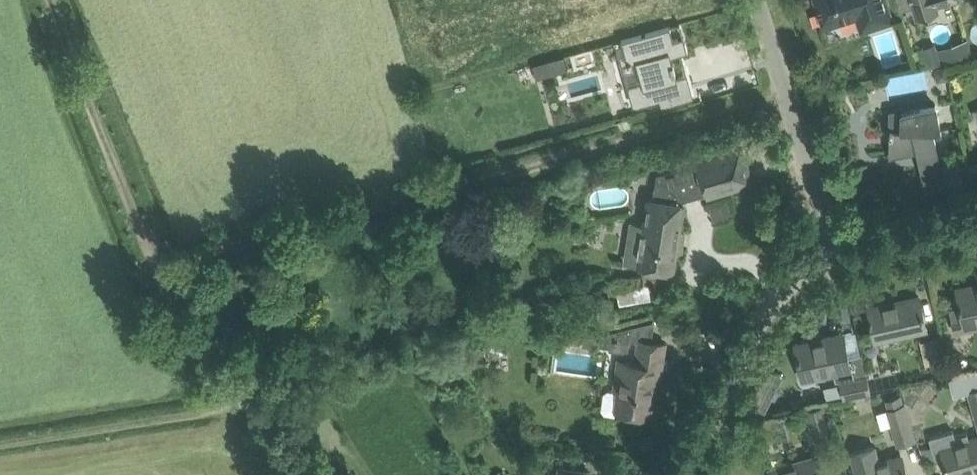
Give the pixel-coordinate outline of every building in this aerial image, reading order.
[(844,21),(860,16),(865,31),(893,22),(886,0),(816,0),(825,27),(844,21)] [(917,18),(942,10),(940,6),(957,1),(957,0),(912,0),(917,18)] [(671,26),(622,39),(628,61),(627,62),(627,64),(633,63),(632,62),(639,60),(644,80),(638,82),(632,84),(637,104),(637,105),(660,99),(662,105),(692,97),(692,96),(690,96),(684,73),(676,75),(675,72),(677,72),(674,62),(672,63),(671,56),(689,51),(686,42),(684,36),(679,38),(679,37),(674,39),(671,26)] [(938,49),(919,55),(923,67),(941,61),(938,49)] [(565,55),(533,63),(537,78),(569,69),(565,55)] [(947,66),(936,68),(938,80),(950,78),(947,66)] [(823,70),(818,76),(829,85),(839,83),(841,80),(836,77),(835,79),(823,70)] [(891,127),(891,130),(891,152),(918,146),(924,174),(942,171),(934,129),(941,128),(937,105),(901,112),(900,128),(891,127)] [(634,263),(654,266),(673,269),(677,249),(681,249),(684,230),(680,230),(684,203),(682,203),(682,201),(708,193),(708,195),(753,181),(742,146),(698,160),(658,172),(654,199),(650,198),(643,242),(637,241),(634,263)] [(962,305),(950,308),(955,332),(976,328),(976,288),(960,292),(959,288),(958,288),(962,305)] [(869,307),(874,327),(876,339),(927,328),(924,316),(920,296),(896,302),(896,304),(871,309),(870,307),(869,307)] [(803,378),(823,374),(852,368),(845,333),(824,337),(824,339),(799,345),(798,342),(796,343),(803,378)] [(933,367),(946,364),(940,335),(927,338),(933,367)] [(602,408),(605,412),(616,414),(617,407),(652,413),(659,368),(663,369),(667,343),(652,341),(641,339),(637,361),(624,359),(620,391),(609,389),(604,392),(602,408)] [(485,355),(473,355),(473,365),(485,365),(485,355)] [(969,389),(976,417),(976,369),(951,377),(956,392),(969,389)] [(845,397),(872,391),(868,373),(841,378),(845,397)] [(758,414),(764,412),(778,385),(765,379),(759,391),(749,410),(751,411),(758,414)] [(886,399),(889,409),(886,409),(897,445),(918,439),(906,403),(904,403),(901,394),(886,399)] [(817,437),(833,432),(825,404),(809,409),(817,437)] [(970,439),(968,432),(956,436),(954,430),(930,437),(936,457),(944,455),(950,474),(962,474),(976,471),(976,437),(970,439)] [(855,462),(858,474),(909,474),(902,451),(880,458),(876,445),(852,452),(855,462)] [(790,463),(770,469),(772,474),(824,474),(818,454),(790,463)] [(583,470),(560,466),(559,474),(582,474),(583,470)]
